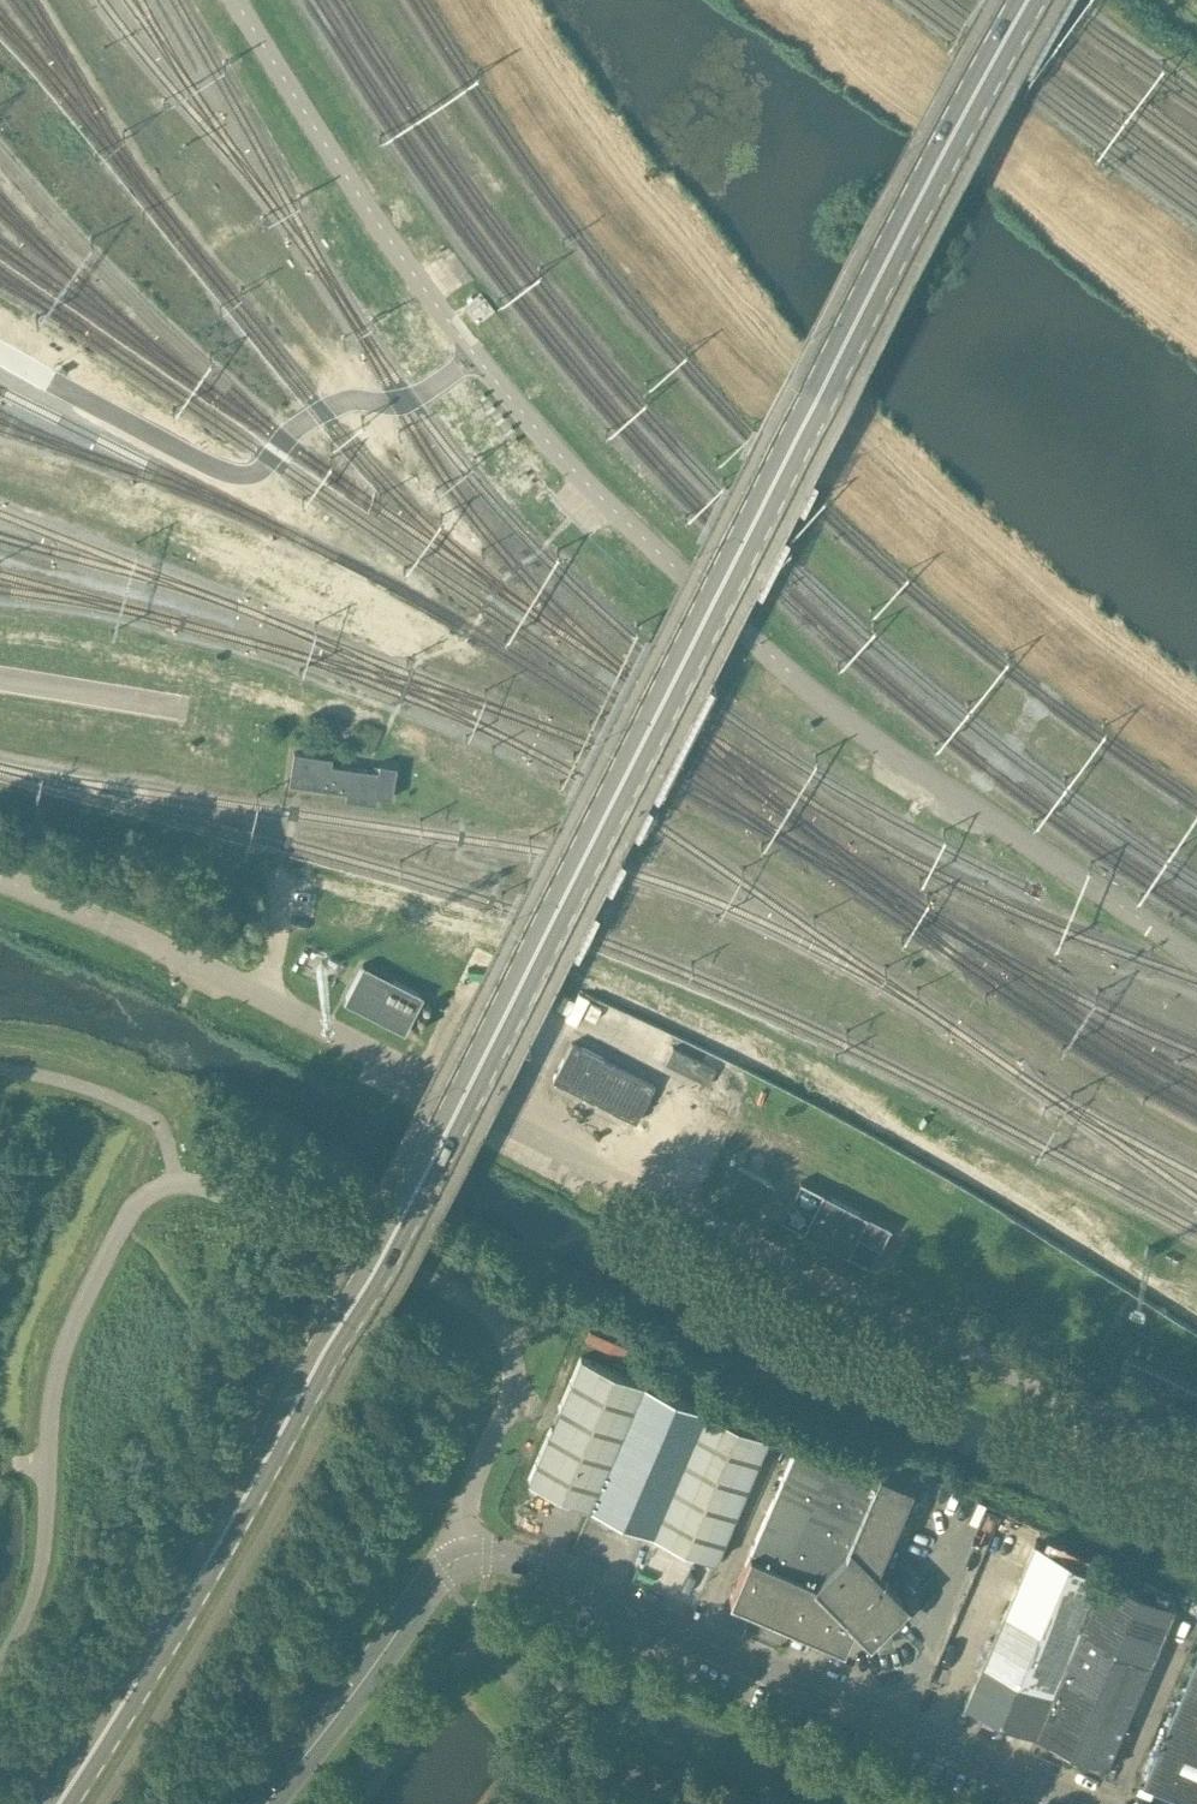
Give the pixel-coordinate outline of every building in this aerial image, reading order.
[(378,793),(392,795),(396,767),(379,765),(378,773),(330,766),(331,758),(294,753),(290,781),(347,788),(346,796),(377,800),(378,793)] [(344,1001),(404,1032),(424,994),(363,963),(344,1001)] [(552,1078),(635,1120),(653,1084),(571,1042),(552,1078)] [(701,1099),(716,1106),(720,1098),(705,1091),(701,1099)] [(891,1226),(823,1191),(803,1230),(848,1254),(858,1235),(880,1247),(891,1226)] [(589,1507),(643,1382),(580,1355),(526,1480),(589,1507)] [(643,1382),(589,1507),(651,1534),(705,1409),(643,1382)] [(705,1409),(651,1534),(714,1561),(768,1436),(705,1409)] [(748,1553),(729,1599),(842,1648),(852,1623),(863,1634),(871,1625),(881,1616),(886,1611),(900,1597),(875,1571),(911,1486),(878,1471),(798,1437),(748,1553)] [(408,1471),(402,1480),(411,1486),(417,1477),(408,1471)] [(1038,1733),(1106,1578),(1034,1547),(966,1701),(1038,1733)] [(1106,1578),(1038,1733),(1109,1764),(1177,1610),(1106,1578)] [(1196,1801),(1196,1658),(1145,1779),(1196,1801)]
